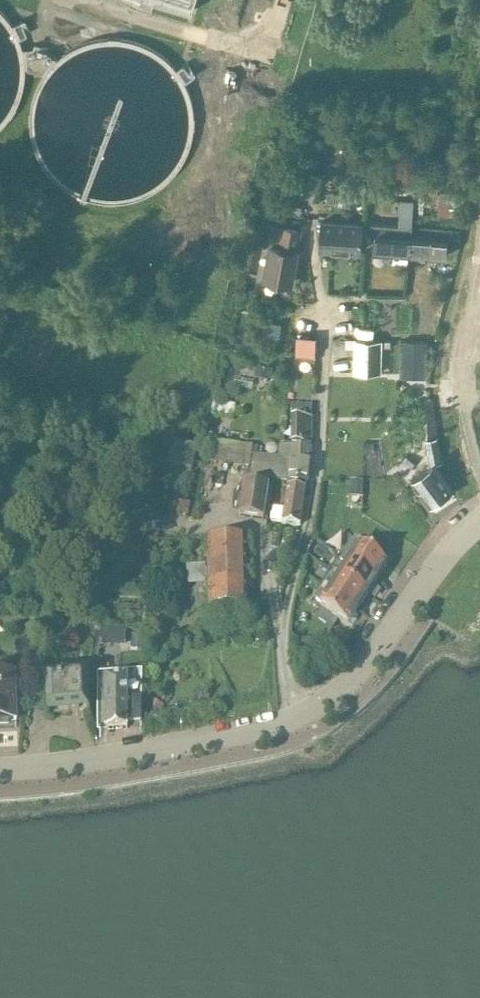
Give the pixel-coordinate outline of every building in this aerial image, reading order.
[(320,248),(360,251),(362,223),(322,220),(320,248)] [(264,277),(291,282),(297,250),(296,250),(300,227),(273,223),(264,277)] [(387,252),(408,253),(409,236),(411,236),(412,225),(371,223),(370,239),(375,240),(374,251),(387,251),(387,252)] [(408,253),(433,255),(433,254),(446,255),(447,245),(452,245),(453,229),(421,227),(420,236),(411,236),(409,236),(408,253)] [(301,354),(317,355),(319,337),(303,336),(301,354)] [(355,372),(380,372),(381,340),(356,340),(355,372)] [(403,349),(403,367),(424,368),(425,350),(403,349)] [(212,415),(233,418),(235,404),(214,400),(212,415)] [(292,444),(311,444),(312,406),(298,406),(298,416),(294,416),(292,444)] [(426,447),(430,464),(434,462),(442,460),(437,436),(427,438),(429,446),(426,447)] [(289,481),(307,483),(310,454),(280,450),(279,461),(254,458),(252,478),(289,481)] [(412,476),(430,504),(452,490),(434,462),(430,464),(412,476)] [(240,517),(264,520),(269,486),(245,483),(240,517)] [(283,523),(301,526),(306,489),(288,486),(284,513),(273,511),(272,521),(283,523)] [(209,576),(210,607),(248,606),(246,539),(238,539),(237,535),(233,535),(233,539),(208,540),(209,564),(199,564),(199,576),(209,576)] [(351,564),(378,582),(388,567),(352,543),(341,558),(351,564)] [(341,579),(368,597),(378,582),(351,564),(341,579)] [(332,593),(359,611),(368,597),(341,579),(332,593)] [(321,608),(348,626),(359,611),(332,593),(321,608)] [(93,629),(103,630),(105,616),(94,615),(93,629)] [(46,676),(48,714),(90,713),(88,675),(46,676)] [(16,721),(15,678),(0,678),(0,722),(16,721)] [(107,682),(106,731),(128,729),(128,724),(142,724),(142,702),(128,702),(129,681),(107,682)]
